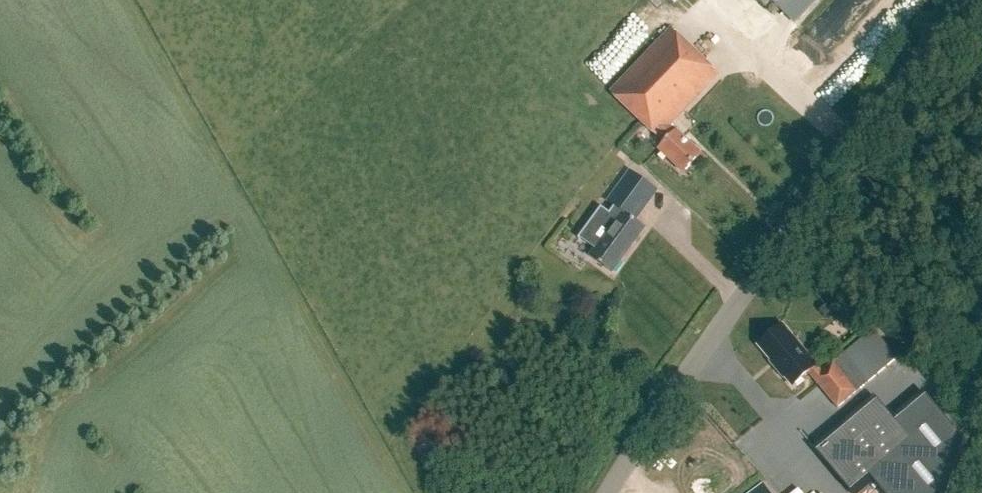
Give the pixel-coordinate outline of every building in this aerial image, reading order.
[(813,0),(770,0),(792,21),(813,0)] [(682,173),(700,154),(669,125),(718,73),(670,28),(609,92),(662,143),(657,149),(682,173)] [(644,229),(632,221),(654,191),(655,192),(656,191),(629,172),(606,203),(613,208),(610,213),(601,206),(579,238),(595,249),(595,250),(589,258),(612,274),(644,229)] [(833,364),(822,374),(817,367),(783,326),(759,346),(794,387),(809,374),(838,410),(898,359),(873,330),(833,364)] [(898,423),(879,401),(817,452),(852,492),(862,492),(876,481),(886,492),(949,492),(965,442),(929,398),(898,423)]
